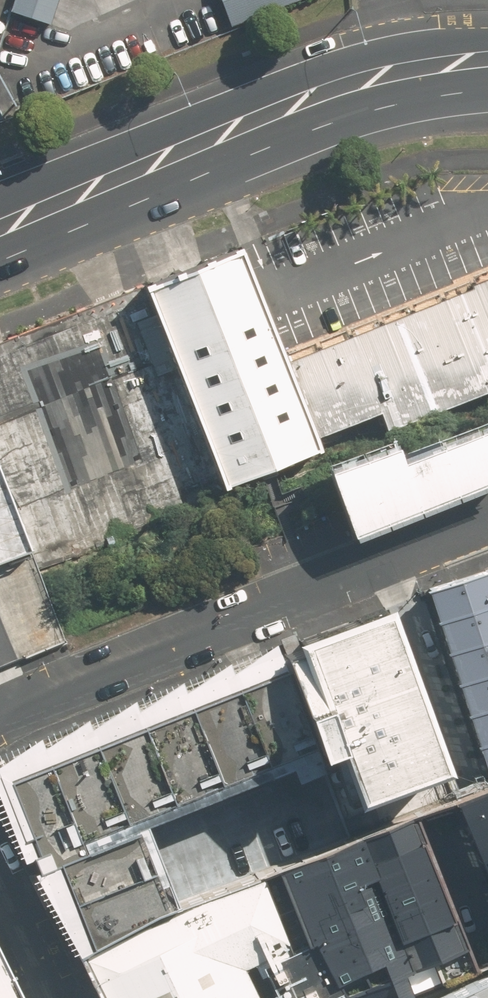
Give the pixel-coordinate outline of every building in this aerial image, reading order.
[(57,0),(10,0),(6,12),(48,27),(57,0)] [(230,24),(291,0),(220,0),(230,24)] [(225,484),(317,447),(312,435),(282,359),(236,245),(144,282),(225,484)] [(282,359),(312,435),(487,365),(487,276),(282,359)] [(39,573),(230,496),(225,484),(144,282),(107,297),(0,340),(0,470),(39,573)] [(357,534),(487,480),(487,419),(408,452),(401,435),(328,465),(357,534)] [(66,646),(39,573),(0,470),(0,671),(66,646)] [(429,588),(439,618),(487,603),(487,569),(429,588)] [(453,765),(396,600),(293,635),(332,749),(350,800),(453,765)] [(439,618),(449,649),(487,636),(487,603),(439,618)] [(0,754),(0,792),(24,851),(34,849),(42,866),(36,867),(77,950),(180,899),(150,819),(332,749),(293,635),(276,639),(230,663),(226,654),(183,682),(179,674),(135,702),(132,691),(90,719),(86,709),(44,737),(40,727),(0,754)] [(449,649),(458,679),(487,670),(487,636),(449,649)] [(458,679),(468,710),(487,703),(487,670),(458,679)] [(468,710),(478,740),(487,737),(487,703),(468,710)] [(478,740),(487,771),(487,770),(487,737),(478,740)] [(476,794),(487,827),(487,790),(476,794)] [(456,802),(176,904),(86,949),(110,997),(318,997),(340,987),(460,943),(476,964),(487,958),(487,886),(456,802)] [(0,943),(0,997),(27,997),(0,943)] [(435,997),(487,997),(487,971),(435,997)]
